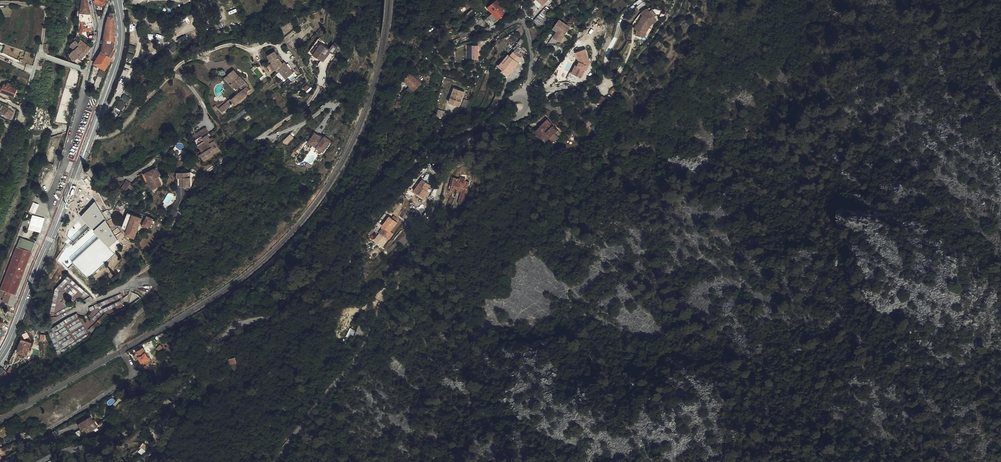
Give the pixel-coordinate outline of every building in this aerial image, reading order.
[(92,26),(87,0),(81,0),(80,13),(79,14),(79,21),(80,21),(78,33),(80,34),(83,28),(92,26)] [(532,0),(541,11),(552,1),(551,0),(532,0)] [(495,15),(501,22),(506,18),(505,17),(508,15),(505,12),(503,9),(504,7),(499,1),(490,8),(495,15)] [(637,36),(644,39),(646,40),(648,34),(653,27),(658,23),(645,3),(638,8),(647,19),(645,22),(644,21),(642,23),(640,21),(636,29),(639,32),(637,36)] [(537,23),(542,28),(549,18),(548,17),(550,14),(547,11),(537,23)] [(113,16),(113,14),(110,13),(107,21),(106,26),(102,51),(99,56),(107,61),(110,57),(112,59),(114,55),(115,52),(113,51),(115,47),(115,42),(114,29),(114,21),(113,16)] [(499,24),(501,22),(495,15),(493,17),(499,24)] [(575,29),(564,21),(558,30),(562,33),(558,39),(563,43),(565,44),(575,29)] [(464,30),(459,32),(463,41),(467,39),(464,30)] [(89,53),(93,49),(83,39),(81,43),(78,40),(71,48),(74,51),(72,54),(72,57),(77,61),(80,58),(83,60),(86,56),(83,54),(86,51),(89,53)] [(329,55),(330,56),(333,53),(335,55),(340,49),(335,46),(332,50),(324,44),(325,43),(321,39),(310,54),(317,59),(319,58),(324,62),(329,55)] [(470,59),(481,60),(482,48),(470,47),(470,59)] [(590,50),(581,54),(585,63),(582,68),(583,68),(579,76),(586,79),(590,71),(589,70),(591,67),(593,68),(595,64),(590,50)] [(272,65),(275,70),(276,70),(278,72),(279,72),(286,80),(293,74),(284,63),(282,64),(275,52),(267,56),(272,65)] [(509,65),(506,63),(502,68),(511,75),(512,73),(515,75),(524,64),(522,63),(526,58),(518,52),(514,58),(509,65)] [(585,63),(581,54),(579,54),(582,63),(576,75),(579,76),(583,68),(582,68),(585,63)] [(107,61),(99,56),(94,63),(105,70),(112,59),(110,57),(107,61)] [(512,56),(506,63),(509,65),(514,58),(512,56)] [(236,71),(228,77),(232,82),(233,81),(235,83),(234,84),(237,89),(239,91),(242,87),(245,90),(241,94),(235,98),(233,100),(235,103),(232,105),(231,104),(230,105),(231,107),(236,104),(237,106),(242,101),(249,95),(248,94),(251,91),(249,88),(247,85),(249,84),(246,81),(245,82),(242,78),(236,71)] [(130,83),(132,85),(142,74),(140,72),(134,80),(133,79),(130,83)] [(410,73),(404,79),(412,82),(410,88),(413,91),(420,84),(410,73)] [(142,74),(132,85),(135,88),(138,84),(137,83),(144,75),(142,74)] [(232,82),(228,77),(226,79),(236,90),(237,89),(234,84),(235,83),(233,81),(232,82)] [(412,82),(404,79),(402,81),(410,88),(412,82)] [(11,96),(13,88),(10,87),(12,84),(7,82),(6,85),(3,84),(2,87),(0,86),(0,92),(0,91),(11,96)] [(454,104),(454,105),(464,108),(468,93),(456,89),(453,103),(454,104)] [(116,105),(121,110),(132,99),(127,94),(116,105)] [(233,100),(235,98),(234,97),(221,109),(224,113),(231,107),(230,105),(231,104),(230,103),(233,100)] [(613,101),(605,97),(601,104),(609,108),(613,101)] [(10,118),(12,115),(9,114),(11,110),(4,106),(0,113),(3,114),(3,113),(10,118)] [(558,143),(563,139),(559,134),(562,132),(552,121),(544,127),(545,128),(539,134),(549,145),(555,139),(558,143)] [(209,137),(211,135),(213,135),(209,128),(196,136),(199,140),(204,137),(205,139),(209,137)] [(291,133),(283,140),(287,144),(295,137),(291,133)] [(331,141),(325,137),(323,139),(321,137),(315,134),(309,144),(324,153),(331,141)] [(211,141),(209,137),(205,139),(204,137),(199,140),(198,141),(205,154),(203,155),(207,162),(216,156),(216,155),(223,151),(216,138),(213,140),(211,141)] [(159,168),(147,173),(155,190),(165,185),(161,177),(162,176),(159,168)] [(180,172),(181,178),(183,177),(184,186),(184,187),(193,186),(193,185),(194,185),(194,177),(191,177),(191,172),(180,172)] [(428,173),(424,177),(429,181),(433,177),(428,173)] [(452,190),(455,178),(452,177),(448,192),(456,194),(457,191),(452,190)] [(455,178),(452,190),(457,191),(459,192),(458,193),(459,193),(463,194),(462,197),(460,206),(466,208),(471,190),(469,190),(471,184),(466,183),(466,185),(460,184),(461,180),(455,178)] [(132,183),(129,181),(123,190),(127,192),(132,183)] [(425,193),(429,187),(422,182),(413,193),(423,201),(427,194),(425,193)] [(518,183),(515,190),(520,192),(524,186),(518,183)] [(74,264),(88,278),(115,255),(108,248),(117,240),(94,203),(80,218),(89,228),(69,246),(66,244),(57,260),(68,269),(74,264)] [(130,212),(125,226),(131,228),(136,215),(130,212)] [(131,228),(139,231),(144,218),(141,217),(136,215),(131,228)] [(155,219),(149,216),(145,225),(150,228),(155,219)] [(396,225),(394,224),(390,221),(388,219),(381,228),(383,230),(379,235),(387,242),(392,237),(389,234),(396,225)] [(131,228),(130,231),(128,234),(136,238),(139,231),(131,228)] [(3,300),(9,302),(12,294),(10,293),(11,291),(16,293),(31,253),(16,248),(2,288),(3,289),(1,294),(3,294),(2,296),(4,297),(3,300)] [(121,294),(87,306),(93,321),(92,322),(92,323),(127,310),(121,294)] [(359,324),(356,334),(363,336),(365,326),(359,324)] [(33,342),(24,339),(20,351),(29,354),(33,342)] [(143,348),(137,352),(137,353),(133,356),(136,360),(140,358),(144,365),(150,361),(143,348)] [(237,356),(231,358),(237,377),(242,375),(237,356)] [(1,378),(3,377),(10,373),(3,367),(0,370),(0,376),(1,378)] [(92,415),(79,423),(85,433),(98,425),(92,415)] [(81,428),(75,432),(80,436),(84,434),(81,428)] [(145,442),(138,451),(143,454),(149,445),(145,442)]
